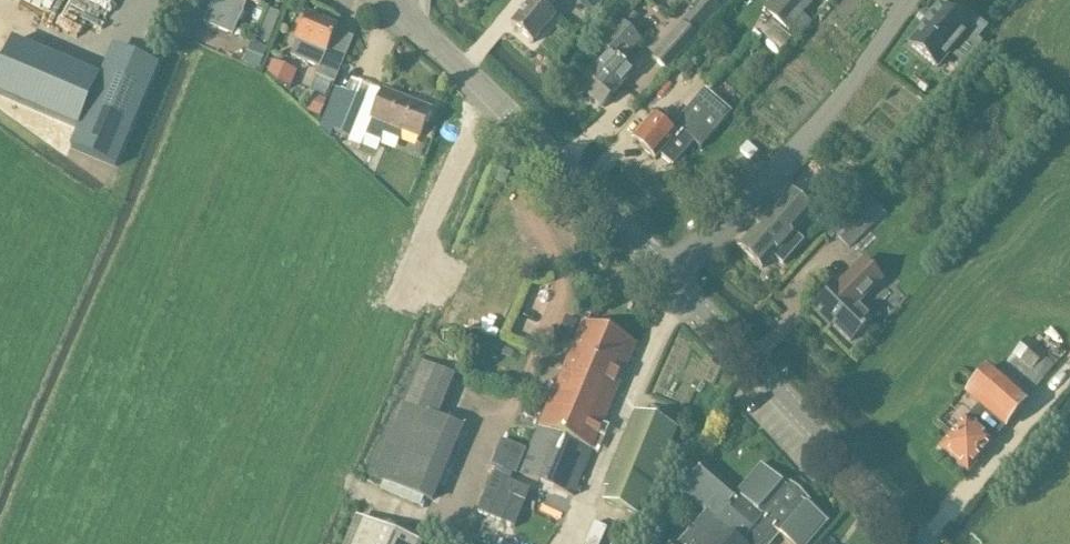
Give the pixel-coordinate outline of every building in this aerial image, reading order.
[(204,25),(233,37),(248,1),(262,7),(265,0),(214,0),(204,25)] [(511,26),(533,44),(556,17),(548,10),(556,0),(533,0),(511,26)] [(697,37),(721,9),(710,0),(703,0),(683,25),(653,59),(667,71),(697,37)] [(764,10),(797,39),(811,23),(802,16),(816,0),(773,0),(764,10)] [(953,15),(940,5),(921,28),(923,29),(909,45),(937,70),(950,55),(968,35),(976,42),(978,40),(988,28),(961,5),(953,15)] [(269,11),(257,40),(269,45),(281,16),(269,11)] [(298,41),(291,57),(319,69),(316,76),(334,84),(353,39),(337,31),(338,29),(306,15),(295,40),(298,41)] [(609,55),(579,88),(602,109),(633,75),(621,63),(641,41),(622,23),(600,46),(609,55)] [(968,35),(950,55),(963,66),(982,44),(978,40),(976,42),(968,35)] [(0,71),(0,96),(79,129),(100,80),(12,43),(0,71)] [(242,64),(258,71),(267,50),(252,43),(242,64)] [(676,67),(686,76),(693,68),(683,59),(676,67)] [(273,64),(268,75),(276,83),(290,89),(297,74),(282,68),(273,64)] [(116,168),(151,84),(106,65),(100,80),(79,129),(71,149),(116,168)] [(350,138),(366,100),(337,88),(321,126),(350,138)] [(383,91),(371,120),(388,127),(384,135),(399,141),(402,133),(419,140),(431,110),(383,91)] [(701,149),(731,114),(704,91),(670,131),(663,125),(669,118),(660,111),(654,118),(653,117),(633,141),(655,160),(659,156),(673,168),(694,143),(701,149)] [(320,119),(327,101),(314,96),(307,113),(320,119)] [(747,144),(741,152),(750,161),(757,153),(747,144)] [(732,162),(723,172),(733,181),(742,171),(732,162)] [(825,209),(840,193),(828,182),(813,199),(825,209)] [(789,191),(739,248),(763,269),(774,256),(783,264),(802,242),(793,234),(813,212),(789,191)] [(854,211),(833,233),(850,249),(871,227),(884,214),(867,198),(854,211)] [(837,287),(814,311),(826,323),(828,320),(851,343),(871,322),(856,307),(882,281),(863,262),(838,288),(837,287)] [(501,332),(507,319),(498,315),(493,329),(501,332)] [(571,340),(578,323),(566,318),(559,335),(571,340)] [(539,428),(538,430),(592,452),(592,451),(636,346),(583,324),(552,396),(544,415),(539,428)] [(1027,340),(1012,358),(1031,375),(1047,356),(1027,340)] [(1012,358),(997,375),(1026,399),(1057,365),(1047,356),(1031,375),(1012,358)] [(464,430),(436,418),(454,377),(417,361),(399,403),(368,477),(432,504),(464,430)] [(965,421),(941,450),(968,473),(992,444),(992,443),(999,435),(1005,428),(1005,429),(1028,401),(1026,399),(997,375),(989,368),(966,395),(979,406),(973,413),(966,421),(965,421)] [(611,490),(605,504),(635,516),(641,503),(646,505),(677,431),(636,414),(605,488),(611,490)] [(528,453),(502,443),(492,468),(498,470),(495,477),(494,477),(479,515),(517,530),(532,492),(511,484),(514,477),(518,478),(528,453)] [(776,532),(790,543),(811,543),(828,524),(803,502),(805,498),(790,484),(787,488),(761,466),(737,494),(704,465),(681,492),(705,513),(679,543),(766,543),(776,532)] [(356,518),(345,543),(419,543),(356,518)] [(641,533),(621,525),(615,541),(622,543),(637,543),(641,533)]
